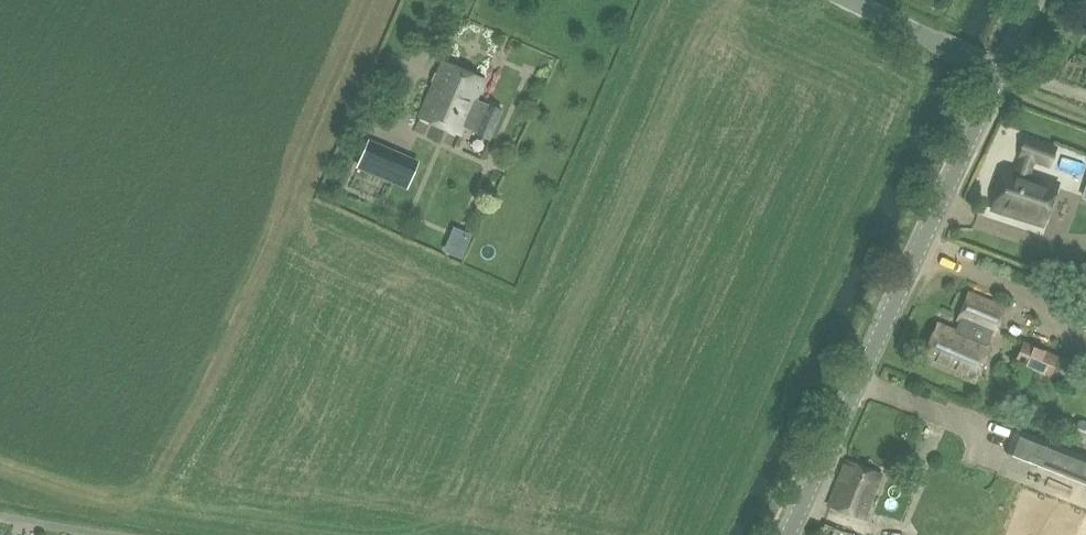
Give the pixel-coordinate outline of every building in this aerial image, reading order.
[(460,131),(463,126),(474,131),(486,103),(474,98),(483,77),(442,60),(419,114),(460,131)] [(474,131),(473,133),(489,139),(503,108),(487,101),(486,103),(474,131)] [(1006,165),(991,208),(1043,224),(1058,182),(1028,172),(1033,158),(1049,164),(1055,147),(1026,136),(1020,153),(1022,154),(1017,168),(1006,165)] [(417,160),(399,152),(388,179),(406,186),(417,160)] [(1085,285),(1085,254),(1077,282),(1085,285)] [(957,320),(959,321),(955,329),(937,321),(922,359),(973,380),(989,342),(987,342),(991,334),(993,335),(1004,307),(968,292),(957,320)] [(1017,359),(1036,368),(1049,374),(1057,356),(1024,342),(1017,359)] [(1077,361),(1059,354),(1050,375),(1069,382),(1077,361)] [(977,406),(973,423),(986,426),(990,409),(977,406)] [(1079,418),(1075,429),(1076,429),(1072,437),(1085,442),(1085,421),(1079,418)] [(1015,435),(1007,453),(1085,485),(1085,463),(1015,435)] [(846,459),(828,503),(863,517),(881,473),(846,459)] [(882,475),(870,503),(899,514),(910,486),(882,475)] [(817,525),(814,534),(844,534),(817,525)]
